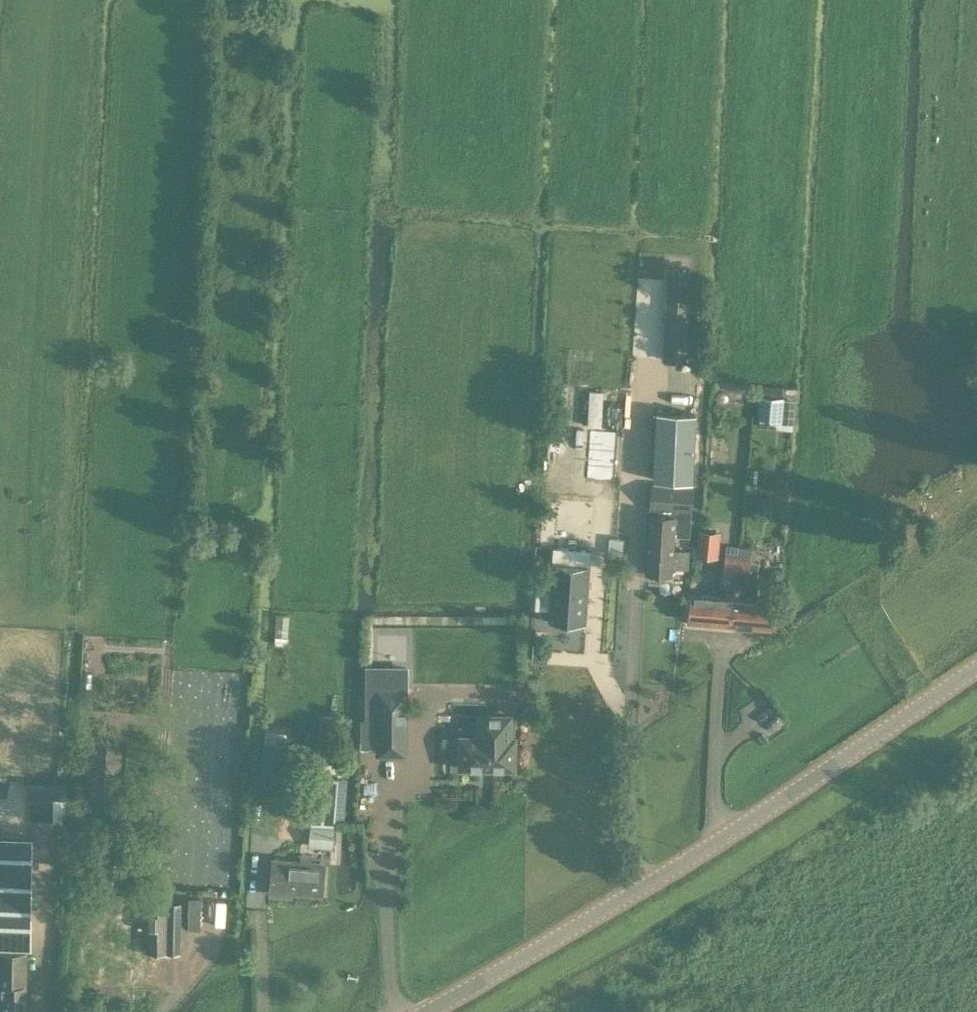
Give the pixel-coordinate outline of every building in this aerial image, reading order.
[(667,287),(663,359),(685,360),(689,288),(667,287)] [(754,395),(753,416),(758,417),(758,419),(781,420),(783,397),(781,397),(782,391),(782,388),(762,386),(762,387),(761,394),(760,394),(760,396),(754,395)] [(657,411),(654,479),(692,480),(695,413),(657,411)] [(652,490),(646,571),(671,573),(672,567),(687,569),(687,562),(688,551),(673,550),(674,535),(676,515),(692,516),(693,493),(694,485),(652,482),(652,490)] [(698,529),(696,546),(696,555),(717,557),(720,531),(702,529),(698,529)] [(618,533),(617,551),(631,552),(632,534),(618,533)] [(702,594),(699,623),(711,624),(731,625),(739,548),(726,547),(722,587),(724,587),(723,596),(714,596),(702,594)] [(739,548),(731,625),(752,627),(773,629),(775,601),(756,599),(758,574),(749,573),(751,549),(739,548)] [(551,564),(548,620),(585,622),(588,566),(551,564)] [(406,754),(406,690),(378,690),(378,754),(406,754)] [(479,715),(450,714),(451,774),(492,774),(492,768),(514,768),(515,737),(510,737),(510,715),(479,715)] [(264,742),(262,775),(280,776),(283,743),(264,742)] [(90,771),(89,802),(104,802),(105,772),(105,757),(90,757),(90,771)] [(313,776),(310,824),(334,826),(335,810),(344,811),(347,779),(346,778),(338,778),(313,776)] [(280,781),(259,780),(257,806),(278,807),(280,781)] [(310,824),(308,839),(333,841),(334,826),(310,824)] [(2,947),(31,947),(31,877),(32,837),(22,837),(0,836),(0,947),(2,947)] [(272,858),(270,890),(322,894),(324,864),(272,858)] [(148,904),(148,952),(166,953),(167,928),(182,928),(182,904),(167,904),(148,904)] [(107,978),(133,979),(133,945),(140,945),(140,937),(148,937),(148,930),(140,930),(140,927),(108,927),(108,933),(101,933),(100,962),(107,962),(107,974),(106,974),(103,974),(103,978),(107,978)] [(26,953),(0,953),(0,997),(4,997),(3,1011),(25,1011),(26,953)]
